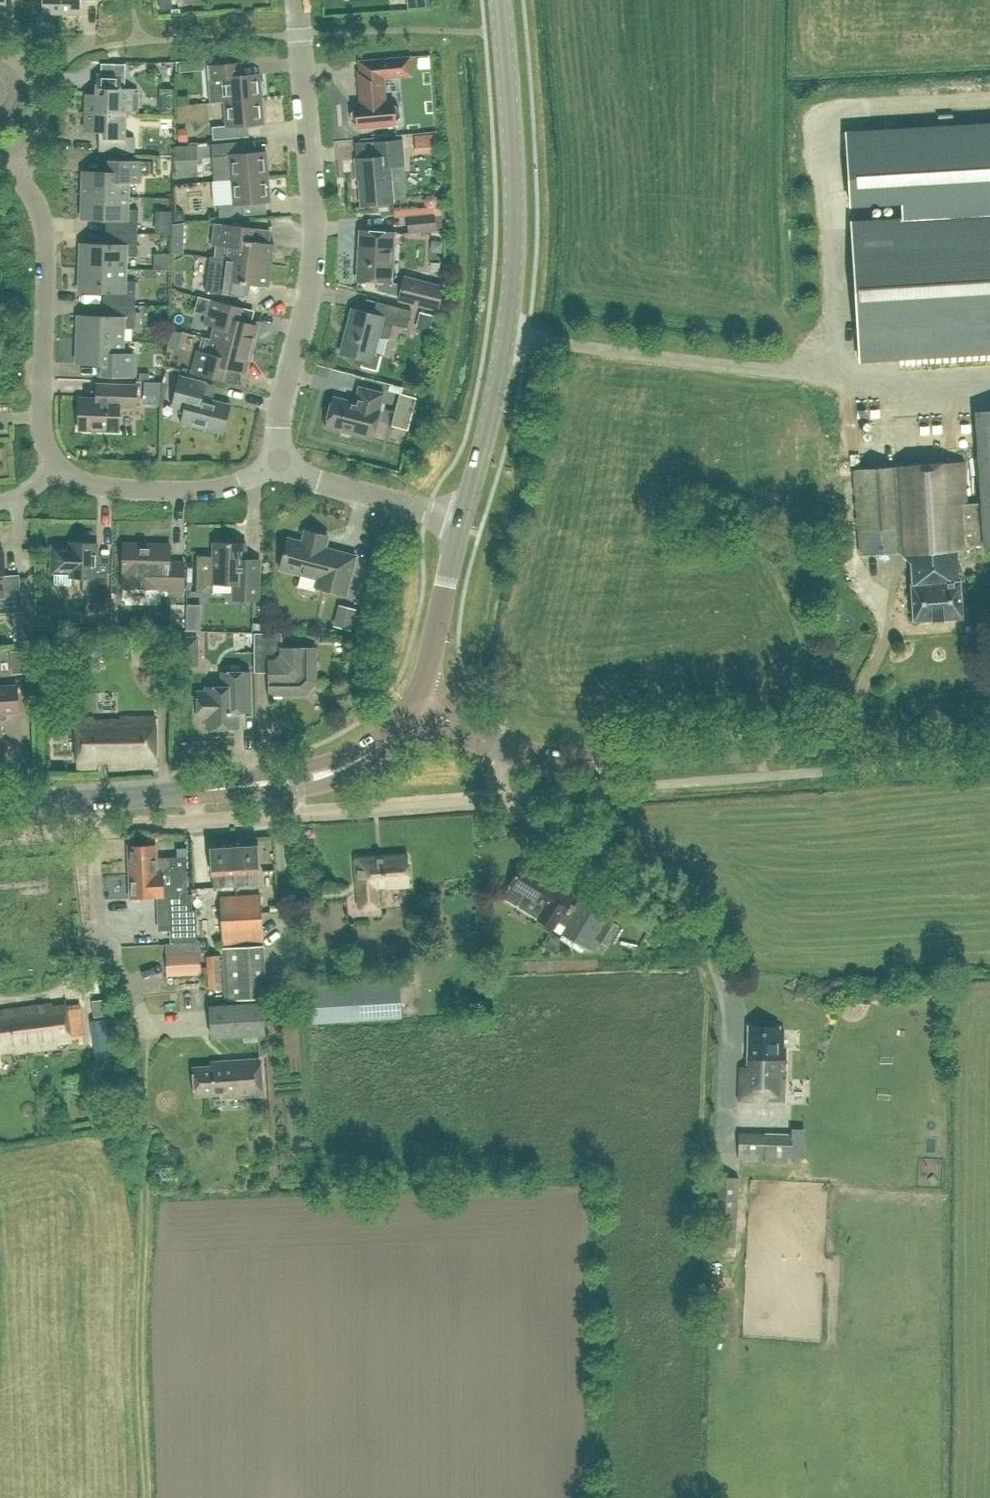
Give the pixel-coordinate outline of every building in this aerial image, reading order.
[(61,14),(61,0),(42,0),(42,13),(61,14)] [(61,14),(80,14),(81,0),(61,0),(61,14)] [(386,101),(383,74),(411,71),(410,57),(359,61),(360,72),(358,72),(360,103),(355,104),(355,107),(351,112),(351,121),(357,125),(357,129),(396,126),(395,122),(400,117),(399,108),(394,104),(393,100),(386,101)] [(429,57),(418,58),(419,69),(430,68),(429,57)] [(262,99),(261,94),(265,94),(264,82),(260,82),(260,74),(232,76),(231,64),(207,66),(208,79),(209,79),(210,102),(210,103),(224,102),(262,99)] [(127,77),(101,76),(101,94),(86,94),(85,113),(126,114),(138,114),(139,88),(127,88),(127,77)] [(262,99),(224,102),(226,126),(212,127),(213,140),(237,138),(236,126),(264,123),(262,99)] [(126,114),(85,113),(84,132),(100,132),(99,150),(135,152),(135,137),(125,136),(126,114)] [(845,135),(849,201),(901,198),(902,221),(868,223),(850,224),(853,279),(858,358),(989,350),(989,126),(845,135)] [(187,128),(178,129),(179,141),(188,141),(187,128)] [(437,133),(414,134),(415,153),(433,152),(432,144),(438,144),(437,133)] [(390,166),(404,165),(402,140),(374,142),(375,157),(355,159),(357,179),(359,179),(361,205),(393,202),(390,166)] [(230,180),(268,176),(266,152),(238,154),(237,142),(211,144),(213,181),(230,179),(230,180)] [(82,195),(128,195),(128,182),(139,182),(140,173),(149,173),(149,161),(107,160),(107,172),(83,171),(82,195)] [(268,176),(230,180),(232,203),(218,204),(219,217),(243,215),(242,204),(270,201),(268,176)] [(395,179),(395,193),(407,193),(407,179),(395,179)] [(425,197),(424,202),(426,207),(432,208),(436,206),(438,200),(435,196),(430,194),(425,197)] [(128,195),(82,195),(82,219),(106,220),(105,232),(138,233),(138,210),(127,209),(128,195)] [(180,210),(173,210),(174,221),(185,220),(185,214),(180,210)] [(409,232),(435,230),(434,214),(408,216),(409,232)] [(213,223),(210,245),(215,246),(214,257),(227,259),(271,265),(274,244),(251,241),(252,228),(222,224),(213,223)] [(155,225),(155,233),(171,233),(171,225),(155,225)] [(401,285),(392,283),(395,233),(359,231),(357,281),(377,282),(376,290),(398,296),(397,301),(438,311),(444,285),(404,275),(401,285)] [(138,233),(105,232),(105,244),(81,243),(80,267),(125,269),(126,256),(137,256),(138,233)] [(172,242),(171,252),(183,252),(183,243),(172,242)] [(207,270),(204,292),(213,293),(244,297),(245,284),(268,287),(271,265),(227,259),(214,257),(209,256),(207,270)] [(125,269),(80,267),(79,291),(104,292),(104,304),(135,305),(136,280),(125,280),(125,269)] [(212,339),(251,349),(257,326),(237,320),(240,307),(211,299),(204,324),(215,327),(212,339)] [(407,328),(411,311),(376,302),(373,314),(352,308),(340,354),(364,360),(363,366),(377,370),(380,356),(374,354),(379,336),(389,338),(393,324),(407,328)] [(135,305),(104,304),(103,316),(78,315),(78,339),(123,341),(123,328),(134,328),(135,305)] [(438,316),(419,311),(415,328),(429,332),(430,327),(435,329),(438,316)] [(123,341),(78,339),(77,363),(101,364),(101,376),(133,377),(133,354),(122,353),(123,341)] [(251,349),(212,339),(208,353),(198,350),(192,373),(222,381),(225,367),(245,372),(251,349)] [(140,373),(139,381),(149,381),(149,373),(140,373)] [(224,434),(231,405),(211,400),(209,396),(205,395),(208,383),(179,376),(171,405),(184,409),(180,423),(224,434)] [(79,397),(78,430),(118,432),(119,407),(136,407),(137,385),(96,383),(95,398),(79,397)] [(401,394),(400,396),(393,424),(406,428),(406,429),(407,429),(416,393),(415,393),(416,390),(389,383),(388,390),(401,394)] [(372,439),(384,393),(358,386),(354,402),(333,396),(326,427),(341,431),(341,434),(350,436),(351,434),(372,439)] [(958,552),(969,551),(969,547),(986,546),(986,547),(989,547),(989,410),(976,411),(983,503),(966,504),(963,463),(853,471),(859,556),(900,554),(910,564),(914,621),(962,618),(961,594),(960,581),(959,581),(958,552)] [(346,594),(356,556),(334,550),(334,553),(324,551),(328,536),(305,530),(302,541),(288,538),(280,569),(317,579),(315,586),(346,594)] [(52,572),(70,572),(70,578),(83,578),(82,594),(93,594),(93,609),(107,610),(107,594),(107,573),(95,573),(96,542),(71,542),(71,547),(53,547),(52,572)] [(230,542),(212,542),(213,542),(213,556),(197,555),(196,592),(199,592),(209,584),(233,584),(233,599),(259,600),(260,570),(245,570),(246,544),(230,543),(230,542)] [(123,543),(122,588),(157,589),(157,587),(167,587),(167,589),(183,590),(184,562),(169,562),(170,544),(123,543)] [(21,612),(19,575),(5,576),(3,552),(0,552),(0,613),(21,612)] [(36,614),(36,626),(51,626),(51,614),(36,614)] [(253,636),(253,648),(254,648),(254,661),(268,661),(268,695),(304,695),(316,683),(316,647),(282,647),(282,633),(254,633),(254,636),(253,636)] [(180,638),(180,665),(197,665),(196,638),(180,638)] [(31,649),(10,651),(12,674),(33,672),(31,649)] [(198,698),(198,719),(206,718),(206,728),(238,727),(238,712),(250,712),(250,672),(222,672),(222,687),(206,687),(206,698),(198,698)] [(19,713),(17,685),(0,686),(0,740),(2,740),(0,721),(6,718),(6,714),(19,713)] [(139,767),(155,767),(154,716),(119,717),(120,720),(92,720),(92,717),(76,717),(77,768),(96,768),(96,762),(108,762),(109,769),(132,768),(132,766),(139,766),(139,767)] [(258,884),(258,872),(256,838),(233,840),(236,886),(258,884)] [(236,886),(233,840),(210,841),(212,875),(213,875),(214,887),(236,886)] [(130,873),(187,871),(186,856),(167,857),(167,859),(157,860),(156,844),(129,845),(130,873)] [(410,885),(408,856),(356,859),(358,887),(360,908),(383,906),(386,887),(410,885)] [(607,914),(548,878),(546,881),(520,865),(502,896),(587,948),(593,938),(607,946),(619,925),(605,917),(607,914)] [(195,910),(192,910),(191,895),(188,895),(187,871),(130,873),(132,898),(171,897),(172,929),(196,928),(195,910)] [(223,943),(263,941),(260,894),(220,896),(223,943)] [(221,947),(224,1000),(267,998),(264,944),(221,947)] [(200,955),(166,957),(167,976),(201,975),(200,955)] [(206,955),(208,990),(221,989),(220,955),(206,955)] [(313,1021),(401,1016),(399,982),(311,986),(313,1021)] [(71,1040),(70,1033),(67,1009),(66,1004),(51,1006),(51,1002),(0,1009),(2,1018),(0,1018),(0,1051),(12,1049),(13,1051),(56,1045),(56,1042),(71,1040)] [(212,1038),(258,1035),(259,1056),(266,1055),(265,1034),(262,1003),(210,1006),(212,1038)] [(81,1007),(67,1009),(70,1033),(84,1031),(81,1007)] [(787,1049),(779,1049),(779,1028),(749,1027),(748,1068),(739,1068),(739,1102),(785,1103),(787,1049)] [(197,1090),(223,1088),(224,1094),(262,1091),(259,1056),(210,1060),(211,1065),(195,1066),(197,1090)] [(738,1154),(759,1155),(791,1156),(804,1157),(805,1128),(792,1128),(792,1134),(738,1133),(738,1154)] [(735,1248),(736,1230),(739,1178),(716,1177),(713,1229),(712,1246),(735,1248)]
